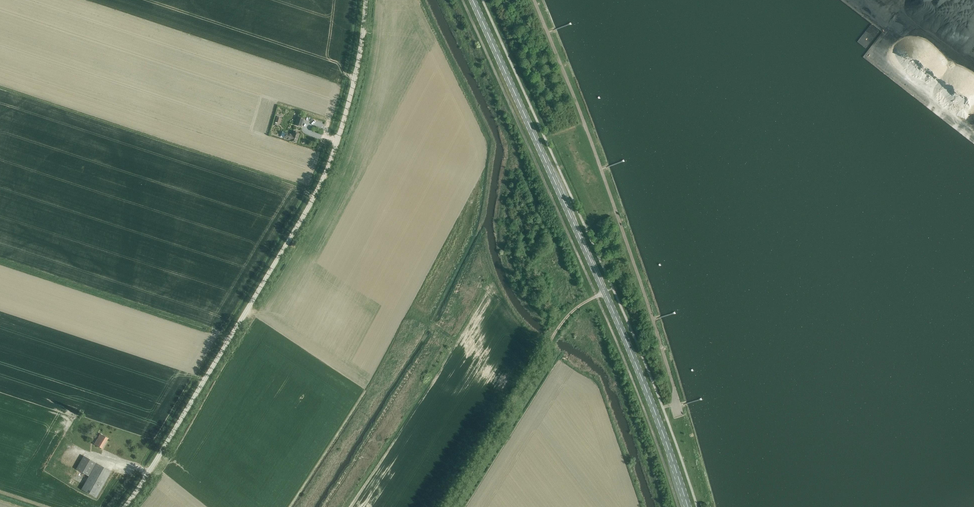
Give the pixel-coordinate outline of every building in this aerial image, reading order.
[(294,125),(301,127),(304,119),(297,117),(294,125)] [(284,138),(290,141),(291,141),(291,142),(293,143),(294,142),(296,143),(299,134),(294,132),(292,135),(285,133),(284,138)] [(93,444),(102,449),(108,438),(100,434),(95,443),(94,442),(93,444)] [(76,469),(89,476),(81,489),(96,498),(111,472),(84,456),(76,469)]
